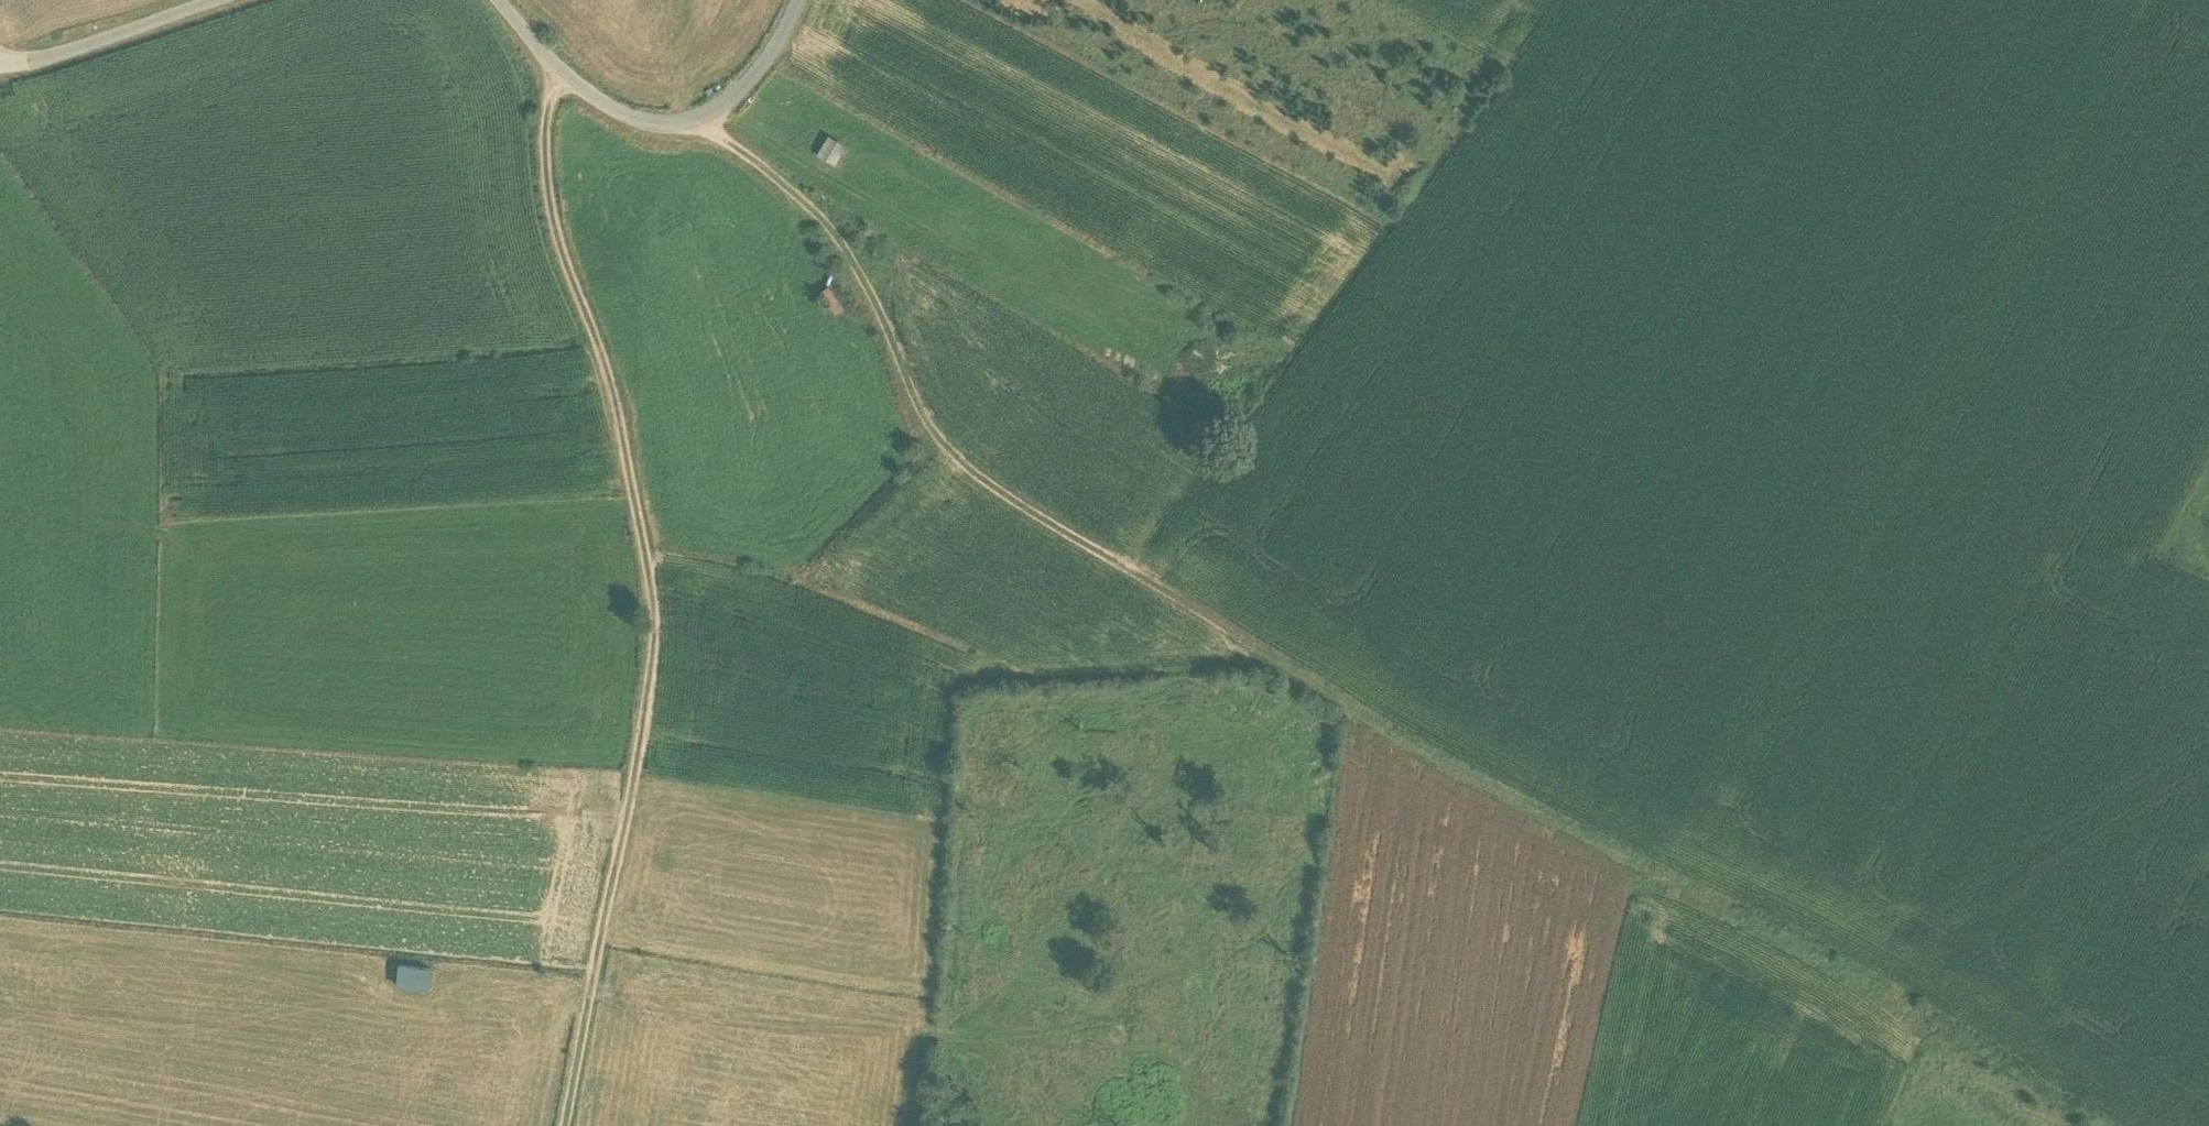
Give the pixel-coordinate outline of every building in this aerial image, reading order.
[(828,138),(819,154),(835,164),(844,149),(828,138)] [(430,966),(397,963),(394,985),(427,989),(430,966)]
